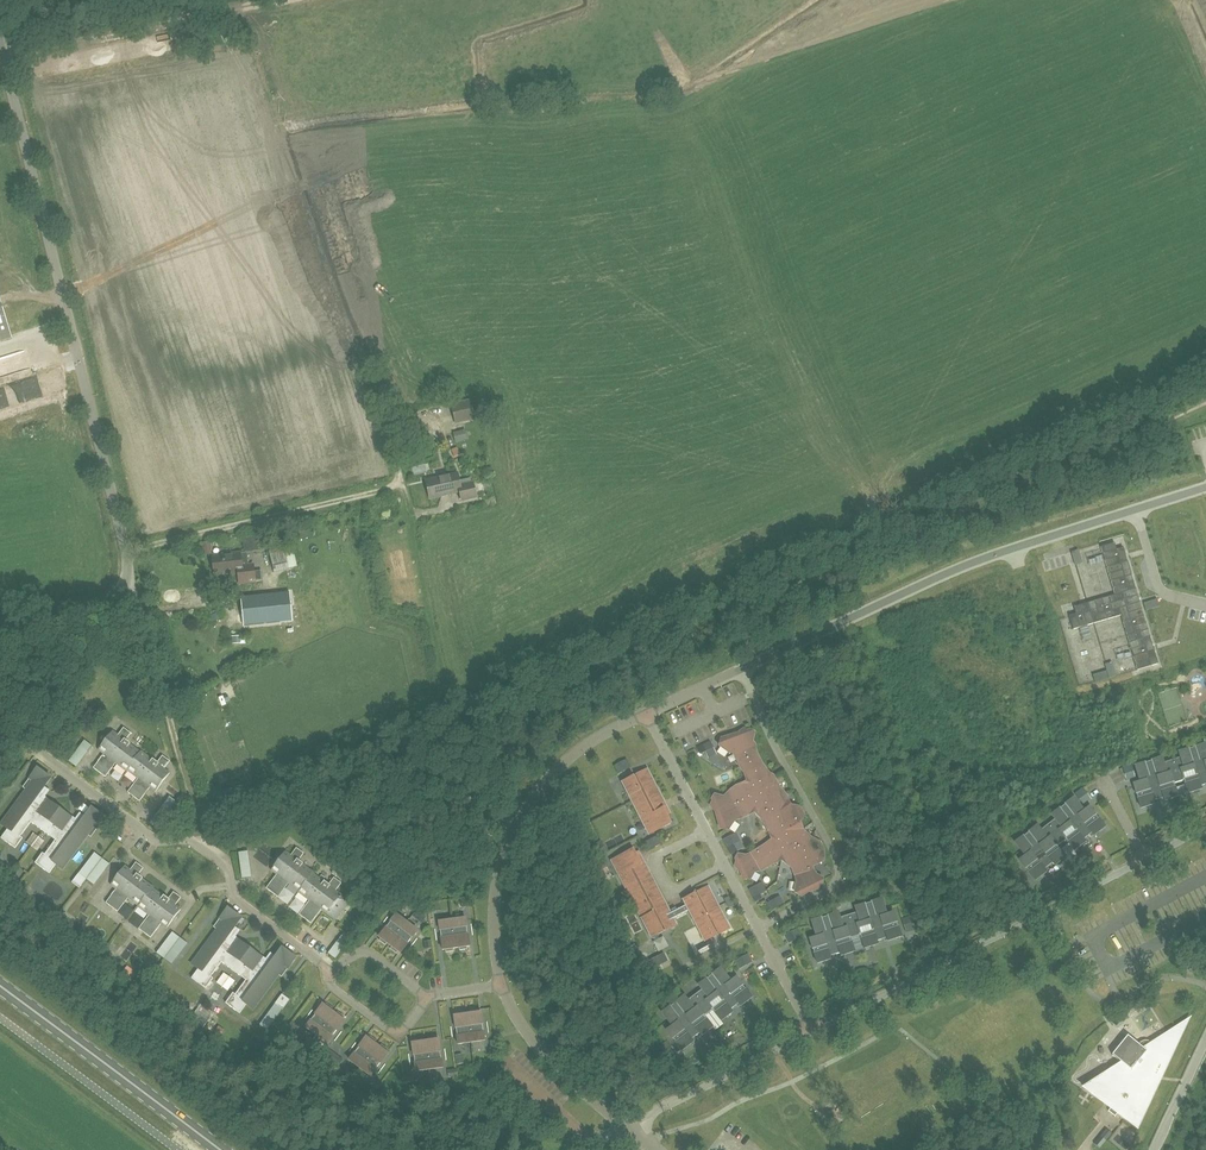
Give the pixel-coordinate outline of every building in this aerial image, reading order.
[(11,335),(0,302),(0,339),(11,335)] [(474,419),(470,402),(451,406),(455,423),(474,419)] [(417,429),(406,435),(415,453),(426,447),(417,429)] [(456,443),(464,441),(462,431),(453,433),(456,443)] [(408,466),(410,473),(424,470),(422,463),(408,466)] [(457,473),(425,480),(430,499),(460,492),(462,501),(477,498),(473,483),(460,486),(457,473)] [(245,538),(247,552),(262,550),(261,537),(245,538)] [(1073,630),(1121,615),(1137,670),(1158,664),(1123,548),(1116,550),(1114,543),(1100,547),(1115,595),(1074,607),(1076,614),(1069,616),(1073,630)] [(1080,550),(1081,556),(1098,552),(1097,546),(1080,550)] [(269,551),(274,573),(289,570),(284,548),(269,551)] [(1080,557),(1078,550),(1071,552),(1073,559),(1080,557)] [(240,553),(213,555),(214,574),(232,573),(232,574),(238,574),(239,583),(262,581),(261,572),(254,572),(254,565),(249,565),(248,553),(240,553)] [(254,609),(242,611),(243,625),(280,622),(279,609),(291,607),(290,592),(253,596),(254,609)] [(219,613),(212,614),(213,621),(221,620),(219,613)] [(1107,671),(1114,669),(1112,662),(1105,664),(1107,671)] [(1101,680),(1099,673),(1092,675),(1095,682),(1101,680)] [(104,754),(97,762),(93,768),(105,777),(115,763),(127,772),(128,771),(138,778),(127,792),(139,801),(150,787),(156,791),(170,772),(164,768),(169,762),(163,756),(157,763),(140,751),(140,752),(125,740),(131,733),(123,728),(118,735),(112,730),(98,749),(104,754)] [(714,795),(711,799),(710,803),(710,807),(711,811),(713,812),(718,830),(727,833),(735,820),(741,818),(754,812),(762,819),(771,837),(763,847),(748,855),(745,856),(738,855),(735,859),(737,864),(740,864),(741,868),(740,870),(743,879),(750,880),(754,872),(761,871),(769,866),(782,860),(792,869),(795,877),(796,882),(795,892),(801,896),(812,890),(812,887),(815,886),(817,886),(822,883),(823,879),(816,875),(812,870),(811,867),(823,861),(824,850),(821,843),(811,838),(803,830),(800,823),(802,820),(804,815),(802,812),(799,807),(789,803),(786,795),(778,786),(773,776),(769,774),(762,763),(756,752),(755,745),(752,742),(754,733),(750,730),(746,732),(745,734),(742,735),(739,733),(721,739),(719,747),(729,753),(732,752),(737,759),(739,766),(744,773),(747,781),(744,783),(736,786),(730,790),(724,797),(714,795)] [(818,750),(811,737),(805,740),(812,753),(818,750)] [(85,740),(80,746),(88,752),(92,746),(85,740)] [(696,748),(700,755),(705,753),(708,760),(716,755),(710,742),(696,748)] [(1135,766),(1139,779),(1141,778),(1142,781),(1133,784),(1141,808),(1154,804),(1153,801),(1164,798),(1165,801),(1178,797),(1174,783),(1184,780),(1188,793),(1201,789),(1200,786),(1205,784),(1205,746),(1205,744),(1179,752),(1180,757),(1163,763),(1162,757),(1135,766)] [(618,774),(625,771),(620,763),(614,766),(618,774)] [(1122,767),(1124,774),(1133,771),(1131,764),(1122,767)] [(44,788),(51,778),(37,768),(29,778),(33,781),(1,825),(8,829),(1,838),(15,849),(23,839),(20,837),(31,822),(55,840),(45,855),(42,853),(35,863),(49,874),(56,865),(62,869),(94,826),(98,829),(105,818),(91,808),(84,817),(81,815),(75,824),(68,819),(70,816),(50,802),(48,804),(41,799),(47,790),(44,788)] [(661,804),(664,802),(647,769),(636,775),(637,776),(634,778),(633,776),(622,782),(650,834),(671,823),(661,804)] [(482,792),(476,788),(470,796),(476,801),(482,792)] [(1075,793),(1079,799),(1087,793),(1082,788),(1075,793)] [(165,802),(173,808),(177,802),(170,797),(165,802)] [(1105,827),(1089,807),(1082,812),(1080,810),(1082,809),(1073,798),(1051,815),(1055,819),(1040,830),(1037,825),(1015,842),(1023,853),(1025,852),(1026,855),(1019,860),(1035,880),(1046,872),(1044,869),(1053,863),(1055,865),(1065,857),(1057,846),(1066,839),(1074,850),(1085,842),(1083,840),(1092,833),(1094,835),(1105,827)] [(489,828),(497,816),(485,807),(476,819),(489,828)] [(154,818),(150,823),(157,829),(161,823),(154,818)] [(730,856),(743,849),(735,834),(723,840),(730,856)] [(657,836),(650,839),(655,847),(661,844),(657,836)] [(592,845),(596,852),(604,847),(600,841),(595,844),(592,845)] [(277,874),(270,883),(266,888),(278,897),(289,883),(299,890),(298,891),(310,900),(299,914),(311,923),(322,909),(335,920),(350,901),(336,891),(342,883),(334,877),(329,884),(324,881),(314,874),(314,873),(303,864),(304,864),(299,860),(304,853),(297,848),(291,855),(286,851),(271,870),(277,874)] [(673,919),(670,913),(646,867),(643,868),(633,849),(611,860),(652,938),(676,925),(673,919)] [(239,852),(239,859),(249,858),(248,851),(239,852)] [(90,859),(97,864),(102,859),(94,853),(90,859)] [(109,864),(102,859),(97,864),(105,870),(109,864)] [(116,889),(110,897),(106,903),(118,912),(128,898),(138,905),(137,906),(149,915),(139,929),(151,938),(161,924),(167,928),(181,909),(175,905),(181,897),(173,892),(168,899),(164,895),(163,896),(153,888),(154,887),(142,879),(143,878),(138,875),(143,868),(136,862),(130,870),(124,866),(110,885),(116,889)] [(342,872),(335,867),(331,873),(337,877),(342,872)] [(1012,876),(1017,882),(1024,876),(1020,870),(1012,876)] [(79,888),(86,879),(78,873),(72,882),(79,888)] [(753,898),(765,892),(760,883),(748,890),(753,898)] [(683,900),(686,905),(689,910),(705,941),(716,936),(715,934),(718,933),(719,934),(730,929),(708,887),(683,900)] [(413,898),(406,893),(398,902),(396,905),(404,911),(406,908),(409,903),(413,898)] [(771,911),(784,905),(779,897),(766,903),(771,911)] [(469,907),(468,898),(460,899),(462,908),(469,907)] [(887,938),(888,941),(901,937),(893,912),(885,915),(884,912),(886,912),(881,899),(855,907),(857,913),(840,918),(838,912),(811,921),(815,934),(817,933),(818,936),(810,939),(817,963),(830,959),(830,956),(840,953),(841,956),(854,952),(850,939),(860,935),(864,948),(877,944),(876,941),(887,938)] [(440,911),(438,902),(431,903),(432,909),(432,912),(440,911)] [(673,919),(689,910),(686,905),(670,913),(673,919)] [(235,928),(241,918),(227,908),(220,918),(224,921),(192,965),(198,969),(191,978),(206,989),(213,978),(211,977),(222,962),(246,980),(235,995),(233,993),(225,1003),(240,1014),(246,1005),(253,1009),(285,966),(288,968),(296,958),(282,948),(275,957),(271,955),(265,964),(258,958),(260,956),(240,942),(239,944),(232,939),(238,930),(235,928)] [(417,930),(396,914),(379,937),(381,939),(380,941),(385,945),(387,943),(392,947),(391,949),(396,954),(398,951),(400,953),(417,930)] [(910,916),(902,919),(904,926),(913,923),(910,916)] [(467,949),(466,947),(469,946),(465,918),(439,922),(443,950),(446,950),(446,952),(453,951),(453,949),(459,948),(460,950),(467,949)] [(789,944),(802,938),(797,929),(785,936),(789,944)] [(706,943),(710,949),(718,945),(715,938),(706,943)] [(431,941),(424,942),(425,949),(432,948),(431,941)] [(106,948),(100,943),(95,949),(102,954),(106,948)] [(632,944),(623,948),(628,958),(637,953),(632,944)] [(165,959),(169,953),(162,947),(157,953),(165,959)] [(340,953),(332,947),(328,953),(336,959),(340,953)] [(177,959),(169,953),(165,959),(173,965),(177,959)] [(748,954),(734,961),(738,971),(753,962),(748,954)] [(648,971),(661,965),(657,956),(644,963),(648,971)] [(133,971),(127,966),(122,972),(129,977),(133,971)] [(732,1012),(730,1010),(739,1003),(741,1006),(752,997),(736,977),(729,982),(727,980),(729,979),(720,968),(698,985),(702,989),(687,1000),(684,996),(662,1012),(670,1023),(672,1022),(673,1025),(666,1030),(682,1050),(693,1042),(691,1040),(700,1033),(701,1035),(712,1027),(704,1016),(713,1010),(721,1021),(732,1012)] [(282,995),(275,1004),(283,1010),(290,1000),(282,995)] [(213,1013),(200,1002),(188,1017),(200,1028),(213,1013)] [(331,1011),(332,1009),(327,1004),(325,1006),(322,1004),(305,1027),(327,1043),(344,1021),(342,1019),(343,1017),(337,1012),(336,1014),(331,1011)] [(464,1015),(464,1012),(457,1013),(457,1016),(454,1016),(458,1044),(485,1040),(481,1012),(478,1013),(477,1010),(470,1011),(470,1014),(464,1015)] [(1109,1021),(1114,1025),(1119,1029),(1125,1022),(1123,1020),(1119,1017),(1115,1014),(1109,1021)] [(267,1031),(271,1025),(264,1019),(259,1025),(267,1031)] [(300,1027),(292,1021),(288,1028),(290,1030),(295,1033),(300,1027)] [(225,1030),(219,1025),(214,1031),(221,1036),(225,1030)] [(1138,1045),(1127,1036),(1111,1055),(1119,1061),(1112,1069),(1083,1088),(1112,1106),(1108,1111),(1115,1117),(1120,1110),(1128,1116),(1126,1119),(1137,1127),(1181,1033),(1175,1028),(1151,1044),(1150,1043),(1149,1042),(1148,1041),(1146,1041),(1145,1041),(1143,1041),(1142,1041),(1140,1042),(1139,1043),(1138,1045)] [(366,1037),(349,1060),(371,1076),(388,1053),(385,1051),(387,1049),(381,1045),(379,1047),(374,1043),(376,1041),(370,1037),(368,1039),(366,1037)] [(415,1043),(412,1043),(416,1071),(443,1068),(439,1039),(436,1040),(435,1037),(428,1038),(428,1041),(422,1042),(422,1039),(414,1040),(415,1043)] [(498,1049),(496,1040),(489,1041),(491,1050),(498,1049)] [(659,1047),(664,1052),(671,1046),(667,1041),(659,1047)] [(336,1054),(329,1049),(324,1055),(331,1060),(336,1054)] [(336,1054),(331,1060),(339,1066),(343,1060),(336,1054)] [(462,1054),(455,1055),(456,1064),(463,1063),(462,1054)] [(456,1069),(448,1070),(449,1078),(454,1077),(458,1076),(456,1069)] [(412,1075),(402,1077),(403,1084),(413,1083),(412,1075)] [(372,1091),(375,1093),(379,1087),(372,1081),(367,1088),(372,1091)]
